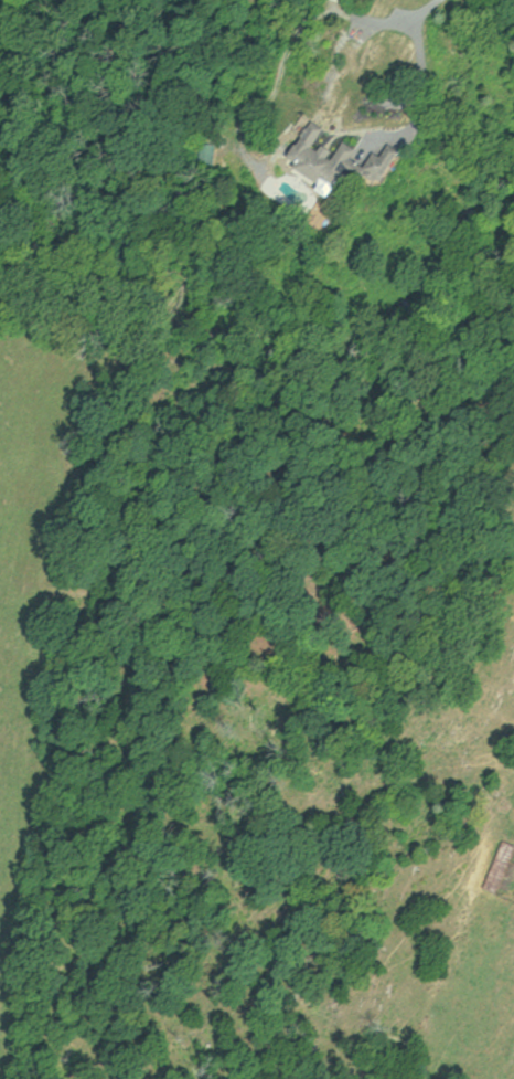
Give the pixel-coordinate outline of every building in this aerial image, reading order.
[(346,189),(353,174),(380,187),(394,160),(383,155),(377,166),(364,160),(369,149),(351,141),(343,158),(322,148),(332,128),(315,120),(294,164),(346,189)] [(513,861),(513,844),(504,840),(489,889),(504,894),(513,861)]
